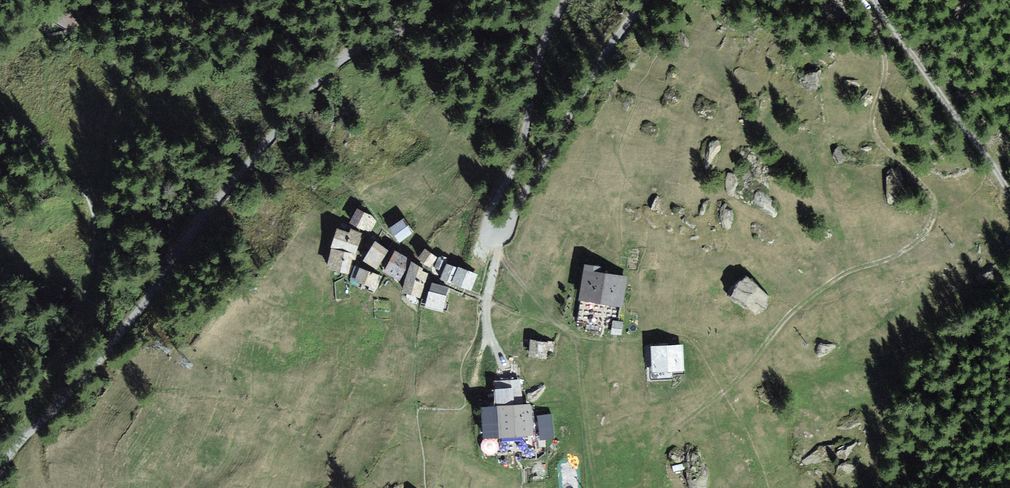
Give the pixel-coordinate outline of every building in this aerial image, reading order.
[(375,222),(357,212),(350,224),(367,234),(375,222)] [(411,236),(401,219),(391,225),(401,241),(411,236)] [(341,231),(331,270),(353,276),(364,237),(341,231)] [(375,241),(363,259),(377,268),(389,249),(375,241)] [(437,257),(426,251),(421,259),(432,266),(437,257)] [(410,262),(397,254),(385,273),(397,281),(410,262)] [(447,262),(440,259),(435,269),(442,272),(447,262)] [(425,266),(415,263),(405,294),(421,299),(430,273),(423,271),(425,266)] [(477,275),(449,264),(443,281),(471,291),(477,275)] [(381,277),(358,268),(352,285),(375,293),(381,277)] [(629,279),(588,269),(576,317),(617,327),(629,279)] [(449,287),(434,284),(428,309),(443,312),(449,287)] [(553,344),(531,337),(526,352),(549,359),(553,344)] [(683,344),(652,346),(654,375),(684,374),(683,344)] [(526,405),(480,409),(483,448),(530,444),(526,405)] [(558,420),(536,419),(535,438),(557,439),(558,420)]
